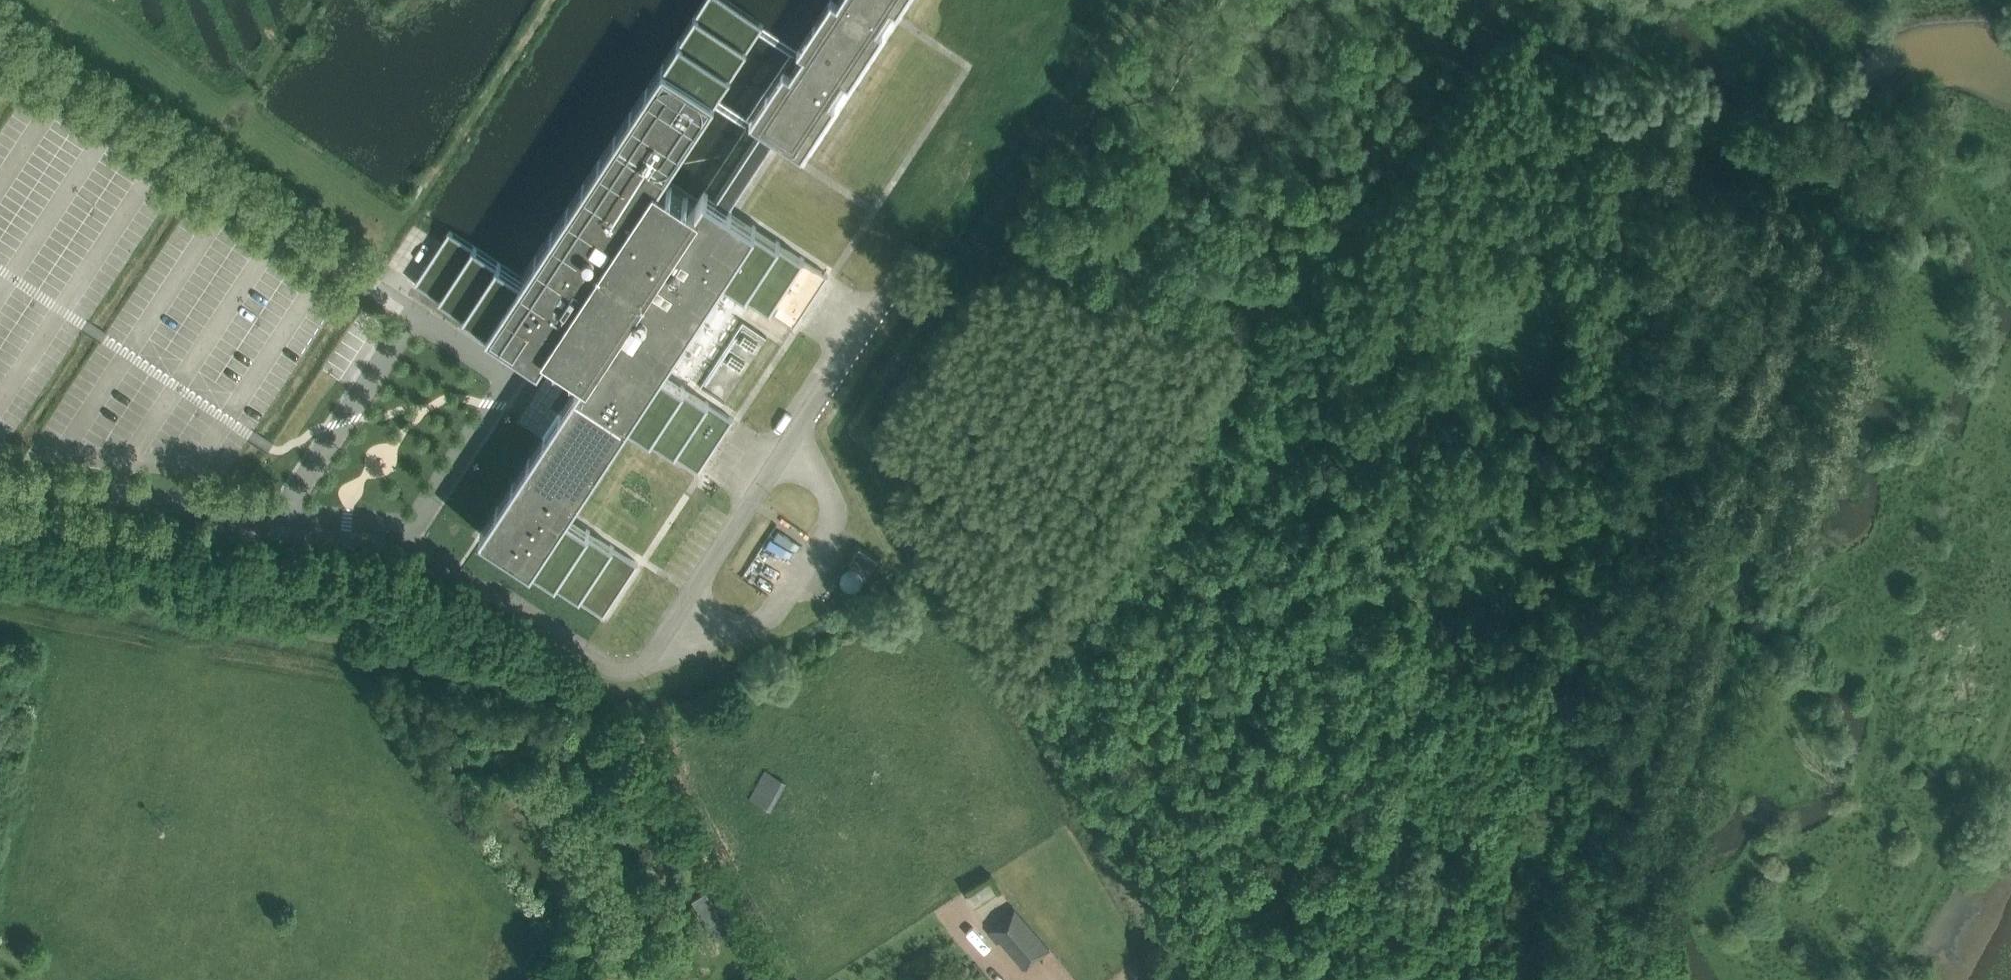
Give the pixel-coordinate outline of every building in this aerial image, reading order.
[(728,208),(774,139),(802,158),(836,106),(830,102),(844,81),(850,85),(884,33),(878,30),(891,9),(897,13),(906,0),(840,0),(838,3),(833,0),(831,0),(798,51),(803,55),(790,75),(784,71),(750,123),(761,130),(715,200),(704,192),(693,208),(656,184),(763,23),(729,0),(707,0),(522,278),(449,230),(415,282),(540,364),(548,351),(562,360),(584,375),(558,414),(480,532),(604,614),(639,561),(567,515),(625,422),(699,470),(733,418),(661,370),(722,278),(795,326),(829,273),(728,208)] [(254,428),(273,435),(276,425),(257,418),(254,428)] [(790,551),(806,516),(783,505),(767,540),(790,551)] [(771,809),(786,780),(766,769),(750,798),(771,809)] [(990,880),(968,894),(974,904),(996,890),(990,880)] [(1050,948),(1015,908),(991,928),(991,929),(988,932),(997,941),(1000,939),(1024,967),(1039,954),(1041,956),(1050,948)]
